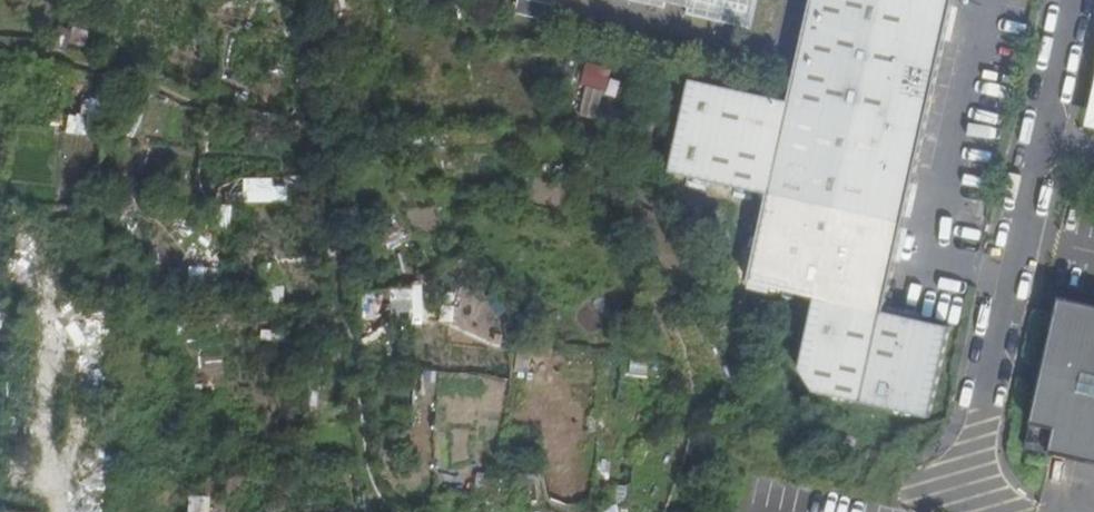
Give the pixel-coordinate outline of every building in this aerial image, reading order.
[(690,80),(669,174),(766,196),(746,284),(814,299),(798,372),(812,394),(928,420),(949,329),(883,313),(955,0),(811,0),(788,101),(690,80)] [(1068,299),(1053,367),(1058,368),(1055,383),(1050,382),(1035,450),(1093,463),(1093,304),(1068,299)] [(191,511),(212,511),(212,496),(192,495),(191,511)]
